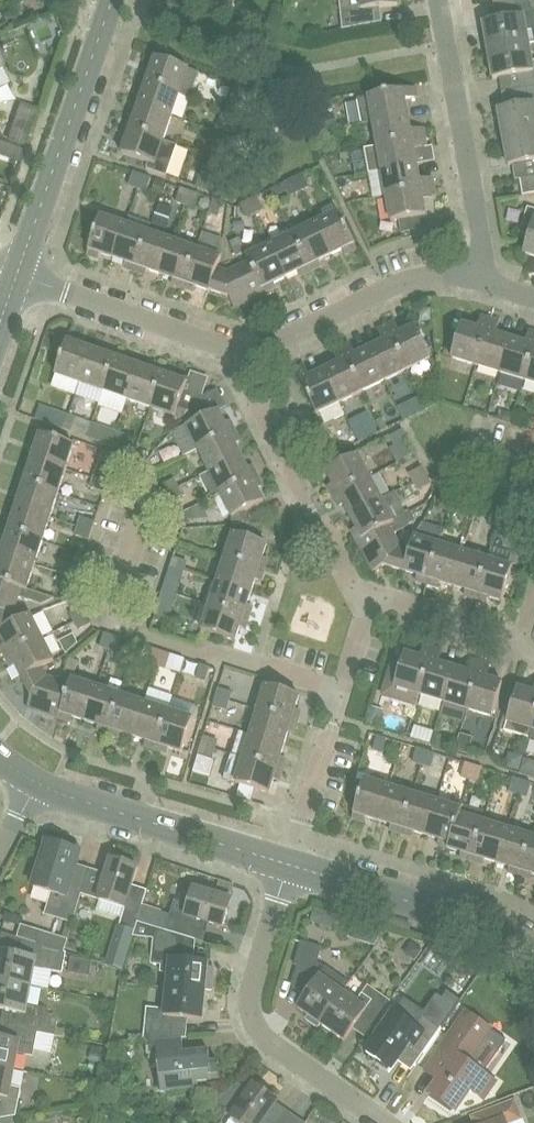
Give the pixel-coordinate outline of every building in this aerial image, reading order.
[(200,3),(231,14),(236,0),(201,0),(200,3)] [(343,30),(373,25),(371,9),(398,6),(397,0),(340,0),(343,30)] [(529,44),(526,27),(533,26),(533,0),(526,0),(507,4),(510,19),(483,24),(488,52),(529,44)] [(533,88),(533,62),(532,62),(529,44),(488,52),(493,80),(520,75),(522,90),(533,88)] [(199,73),(189,69),(155,58),(150,72),(145,71),(141,80),(180,94),(191,98),(199,73)] [(172,118),(180,94),(141,80),(138,90),(143,92),(139,106),(172,118)] [(373,122),(408,116),(405,100),(418,98),(416,88),(356,99),(360,125),(373,122)] [(533,133),(533,88),(522,90),(521,90),(524,106),(499,111),(504,138),(533,133)] [(234,91),(228,110),(241,115),(248,95),(234,91)] [(164,141),(172,118),(139,106),(134,120),(128,118),(125,128),(164,141)] [(228,110),(221,129),(235,134),(241,115),(228,110)] [(336,115),(336,114),(320,118),(323,131),(324,131),(339,128),(336,115)] [(378,147),(425,138),(424,129),(411,132),(408,116),(373,122),(378,147)] [(34,127),(15,121),(7,142),(10,143),(26,149),(34,127)] [(177,146),(164,141),(125,128),(121,138),(127,140),(122,154),(148,164),(146,170),(167,177),(177,146)] [(504,138),(509,166),(533,161),(533,133),(504,138)] [(369,174),(382,172),(417,165),(414,150),(427,147),(425,138),(378,147),(365,149),(369,174)] [(214,149),(211,158),(225,162),(228,154),(214,149)] [(340,154),(342,161),(351,159),(350,153),(340,154)] [(211,158),(208,167),(222,171),(225,162),(211,158)] [(387,196),(434,188),(433,179),(420,181),(417,165),(382,172),(387,196)] [(133,172),(129,186),(138,189),(142,175),(133,172)] [(142,175),(138,189),(146,192),(151,178),(142,175)] [(302,175),(294,179),(300,192),(309,187),(302,175)] [(520,180),(523,196),(533,194),(533,177),(520,180)] [(294,179),(285,183),(292,196),(300,192),(294,179)] [(434,188),(387,196),(391,222),(426,216),(423,199),(436,197),(434,188)] [(181,189),(176,202),(185,205),(190,192),(181,189)] [(190,192),(185,205),(194,208),(199,195),(190,192)] [(257,197),(248,201),(255,214),(264,209),(257,197)] [(214,200),(209,214),(218,217),(223,203),(214,200)] [(248,201),(240,205),(246,218),(255,214),(248,201)] [(528,208),(522,227),(532,230),(524,254),(533,257),(533,210),(528,208)] [(316,224),(331,256),(344,249),(347,254),(357,249),(339,212),(316,224)] [(135,272),(149,233),(152,224),(128,216),(125,225),(113,259),(127,263),(125,269),(135,272)] [(113,259),(125,225),(100,217),(87,256),(97,259),(99,254),(113,259)] [(244,223),(238,223),(234,223),(234,232),(244,232),(244,223)] [(318,262),(331,256),(316,224),(293,235),(311,272),(320,267),(318,262)] [(161,275),(172,241),(149,233),(135,272),(145,276),(147,270),(161,275)] [(301,276),(311,272),(293,235),(270,246),(286,278),(299,271),(301,276)] [(245,252),(239,239),(230,244),(236,256),(245,252)] [(183,289),(196,250),(172,241),(161,275),(175,280),(173,285),(183,289)] [(272,284),(286,278),(270,246),(246,257),(249,262),(250,262),(265,294),(275,289),(272,284)] [(216,269),(217,269),(221,258),(196,250),(183,289),(193,292),(195,286),(210,292),(210,290),(209,290),(216,269)] [(235,309),(265,294),(250,262),(249,262),(227,273),(217,269),(216,269),(209,290),(210,290),(229,297),(235,309)] [(477,366),(491,319),(482,317),(478,329),(462,324),(452,358),(477,366)] [(501,373),(511,339),(496,335),(500,322),(491,319),(477,366),(501,373)] [(386,326),(408,370),(431,359),(415,327),(400,334),(394,322),(386,326)] [(385,381),(408,370),(386,326),(378,330),(384,342),(369,349),(385,381)] [(533,350),(533,333),(530,331),(526,344),(511,339),(501,373),(525,381),(533,350)] [(80,383),(92,350),(78,345),(80,339),(69,336),(56,375),(80,383)] [(385,381),(369,349),(355,356),(349,344),(341,348),(362,392),(385,381)] [(340,403),(362,392),(341,348),(333,352),(339,364),(324,371),(340,403)] [(104,391),(117,353),(107,349),(106,355),(92,350),(80,383),(104,391)] [(525,381),(533,384),(533,350),(525,381)] [(128,400),(139,366),(125,361),(127,356),(117,353),(104,391),(128,400)] [(151,408),(165,369),(155,366),(153,371),(139,366),(128,400),(151,408)] [(340,403),(324,371),(310,378),(304,366),(295,371),(316,414),(340,403)] [(203,397),(185,391),(187,383),(173,378),(175,373),(165,369),(151,408),(184,419),(193,408),(203,397)] [(199,450),(235,432),(231,422),(226,425),(219,411),(211,415),(203,397),(193,408),(184,419),(199,450)] [(60,413),(55,426),(64,430),(64,429),(69,416),(60,413)] [(349,422),(359,443),(378,434),(368,413),(349,422)] [(64,429),(64,430),(88,438),(92,424),(69,416),(64,429)] [(107,429),(102,443),(111,446),(116,433),(107,429)] [(408,439),(403,431),(390,437),(395,446),(408,439)] [(33,458),(66,470),(74,445),(35,432),(32,443),(37,444),(33,458)] [(210,472),(241,457),(235,443),(240,441),(235,432),(199,450),(210,472)] [(111,446),(120,449),(125,436),(116,433),(111,446)] [(334,497),(370,478),(358,455),(326,471),(334,485),(329,488),(334,497)] [(221,495),(258,477),(253,467),(248,470),(241,457),(210,472),(200,477),(211,500),(221,495)] [(58,494),(66,470),(33,458),(28,472),(23,471),(19,481),(58,494)] [(423,467),(410,474),(414,482),(427,476),(423,467)] [(97,470),(94,479),(107,483),(110,474),(97,470)] [(427,476),(414,482),(419,491),(432,484),(427,476)] [(236,525),(251,524),(245,512),(264,502),(257,488),(262,486),(258,477),(221,495),(236,525)] [(350,517),(382,500),(370,478),(334,497),(338,506),(343,504),(350,517)] [(94,479),(91,488),(104,492),(107,483),(94,479)] [(174,480),(161,486),(165,494),(178,488),(174,480)] [(51,518),(58,494),(19,481),(16,491),(22,492),(17,506),(51,518)] [(178,488),(165,494),(169,503),(182,497),(178,488)] [(357,541),(406,516),(394,493),(382,500),(350,517),(357,529),(352,532),(357,541)] [(445,495),(441,509),(450,512),(454,498),(445,495)] [(454,498),(450,512),(459,515),(463,501),(454,498)] [(43,541),(51,518),(17,506),(12,520),(7,518),(4,528),(43,541)] [(493,510),(489,524),(498,527),(502,513),(493,510)] [(191,522),(186,512),(177,517),(180,523),(191,522)] [(412,550),(410,550),(400,547),(394,535),(404,529),(403,528),(416,521),(411,513),(406,516),(357,541),(373,572),(385,565),(405,572),(412,550)] [(502,513),(498,527),(507,529),(511,516),(502,513)] [(81,518),(78,527),(92,531),(95,522),(81,518)] [(225,558),(265,571),(268,561),(262,559),(267,545),(247,538),(251,524),(236,525),(225,558)] [(78,527),(75,536),(89,540),(92,531),(78,527)] [(35,565),(43,541),(4,528),(1,538),(6,540),(1,554),(35,565)] [(427,584),(439,545),(414,537),(410,550),(412,550),(405,572),(419,576),(417,581),(427,584)] [(453,586),(464,552),(439,545),(427,584),(437,587),(439,582),(453,586)] [(476,599),(488,560),(464,552),(453,586),(467,591),(466,596),(476,599)] [(35,565),(1,554),(0,559),(0,580),(22,588),(21,589),(27,591),(35,565)] [(173,558),(171,566),(184,571),(187,562),(173,558)] [(261,581),(265,571),(225,558),(218,582),(251,593),(256,579),(261,581)] [(488,560),(476,599),(486,602),(487,597),(502,601),(512,567),(488,560)] [(66,566),(63,575),(76,579),(79,570),(66,566)] [(171,566),(168,576),(181,580),(184,571),(171,566)] [(63,575),(60,584),(73,588),(76,579),(63,575)] [(21,589),(22,588),(0,580),(0,632),(19,622),(19,621),(14,612),(21,589)] [(247,607),(251,593),(218,582),(210,606),(249,619),(252,609),(247,607)] [(20,594),(19,597),(43,605),(52,601),(56,599),(27,589),(27,591),(24,590),(21,589),(20,594)] [(155,615),(168,619),(171,610),(158,606),(155,615)] [(246,629),(249,619),(210,606),(202,631),(236,642),(240,627),(246,629)] [(83,607),(71,613),(75,622),(88,615),(83,607)] [(42,638),(31,615),(19,621),(19,622),(0,632),(0,633),(6,645),(1,648),(6,657),(42,638)] [(88,615),(75,622),(79,630),(92,624),(88,615)] [(105,633),(100,647),(109,650),(114,636),(105,633)] [(74,634),(60,642),(67,654),(79,644),(74,634)] [(114,636),(109,650),(118,653),(122,639),(114,636)] [(42,667),(43,668),(54,662),(42,638),(6,657),(10,666),(15,664),(22,677),(42,667)] [(416,706),(420,695),(434,648),(425,646),(421,658),(405,653),(400,670),(392,667),(383,696),(416,706)] [(444,702),(454,668),(439,664),(443,651),(434,648),(420,695),(444,702)] [(152,649),(148,663),(157,666),(161,652),(152,649)] [(161,652),(157,666),(166,668),(170,655),(161,652)] [(73,677),(78,663),(69,659),(64,674),(73,677)] [(468,710),(482,663),(473,660),(469,673),(454,668),(444,702),(468,710)] [(482,663),(468,710),(492,717),(503,683),(487,678),(491,666),(482,663)] [(210,668),(201,665),(196,678),(206,681),(210,668)] [(47,677),(43,668),(42,667),(22,677),(32,696),(28,708),(60,719),(71,685),(70,685),(47,677)] [(86,721),(97,687),(72,679),(70,685),(71,685),(60,719),(70,722),(72,717),(86,721)] [(258,710),(297,723),(300,713),(295,711),(300,696),(266,686),(258,710)] [(108,735),(121,695),(97,687),(86,721),(100,726),(98,731),(108,735)] [(219,688),(216,697),(229,702),(232,693),(219,688)] [(533,722),(533,691),(533,693),(518,688),(504,731),(529,739),(533,722)] [(134,737),(145,703),(121,695),(108,735),(118,738),(120,732),(134,737)] [(216,697),(213,707),(227,711),(229,702),(216,697)] [(156,750),(169,711),(145,703),(134,737),(148,741),(146,747),(156,750)] [(294,733),(297,723),(258,710),(251,734),(285,745),(289,731),(294,733)] [(169,711),(156,750),(166,753),(167,748),(182,753),(193,719),(169,711)] [(280,759),(285,745),(251,734),(243,758),(283,770),(286,761),(280,759)] [(204,736),(201,745),(215,750),(217,740),(204,736)] [(378,736),(373,750),(383,753),(387,739),(378,736)] [(201,745),(198,754),(212,759),(215,750),(201,745)] [(402,747),(397,761),(405,764),(410,749),(402,747)] [(417,748),(413,762),(422,765),(426,751),(417,748)] [(426,751),(422,765),(431,768),(435,754),(426,751)] [(208,771),(212,759),(200,755),(196,767),(208,771)] [(280,781),(283,770),(243,758),(236,783),(270,794),(274,779),(280,781)] [(465,763),(461,777),(470,780),(474,766),(465,763)] [(474,766),(470,780),(479,782),(483,769),(474,766)] [(513,778),(509,792),(518,794),(522,781),(513,778)] [(379,821),(389,787),(364,780),(352,819),(363,822),(365,817),(379,821)] [(522,781),(518,794),(527,797),(531,783),(522,781)] [(401,834),(413,795),(389,787),(379,821),(393,825),(391,831),(401,834)] [(427,836),(437,802),(413,795),(401,834),(411,837),(413,831),(427,836)] [(459,815),(460,815),(462,810),(437,802),(427,836),(441,840),(439,846),(449,849),(459,815)] [(483,822),(460,815),(459,815),(449,849),(463,853),(461,858),(471,861),(483,822)] [(497,863),(507,829),(483,822),(471,861),(481,864),(483,859),(497,863)] [(520,876),(531,837),(507,829),(497,863),(511,868),(510,873),(520,876)] [(531,837),(520,876),(530,879),(531,874),(533,875),(533,838),(531,837)] [(48,842),(34,887),(52,893),(45,915),(73,923),(83,890),(69,886),(80,852),(48,842)] [(110,859),(98,900),(125,908),(120,926),(135,931),(144,901),(129,897),(138,868),(110,859)] [(165,931),(183,937),(200,942),(206,922),(223,927),(232,900),(194,889),(189,905),(174,900),(165,931)] [(315,909),(311,922),(332,929),(336,916),(315,909)] [(377,915),(374,922),(409,933),(412,926),(377,915)] [(72,927),(64,925),(61,933),(69,935),(72,927)] [(183,937),(165,931),(155,928),(151,964),(169,966),(167,988),(206,992),(206,990),(213,991),(215,968),(208,968),(209,963),(181,960),(183,937)] [(40,930),(36,944),(64,952),(68,939),(40,930)] [(32,987),(35,968),(64,974),(68,953),(64,952),(36,944),(26,940),(23,956),(0,952),(0,980),(32,987)] [(344,992),(349,984),(326,968),(325,968),(317,963),(322,948),(302,942),(295,965),(298,966),(295,977),(306,980),(314,985),(298,1008),(308,1016),(306,1019),(318,1028),(321,1024),(321,1025),(344,992)] [(32,987),(0,980),(0,1009),(12,1011),(9,1027),(55,1036),(58,1018),(47,1009),(28,1005),(32,987)] [(344,992),(321,1025),(344,1041),(361,1018),(373,1027),(391,1001),(368,986),(357,1002),(344,992)] [(203,1020),(206,992),(167,988),(165,1009),(147,1008),(144,1043),(147,1042),(173,1039),(175,1017),(203,1020)] [(394,1012),(366,1052),(379,1061),(377,1064),(390,1072),(410,1043),(425,1053),(441,1029),(423,1016),(416,1027),(394,1012)] [(455,1111),(470,1090),(484,1099),(496,1081),(470,1062),(492,1030),(466,1012),(425,1072),(438,1081),(430,1094),(431,1095),(432,1093),(455,1109),(453,1110),(455,1111)] [(14,1070),(18,1053),(33,1056),(38,1033),(11,1028),(8,1040),(0,1038),(0,1067),(14,1070)] [(173,1039),(147,1042),(149,1059),(157,1058),(161,1093),(199,1089),(198,1083),(221,1081),(219,1063),(210,1064),(209,1051),(184,1054),(183,1038),(173,1039)] [(14,1070),(0,1067),(0,1119),(16,1116),(21,1089),(11,1087),(14,1070)] [(277,1102),(254,1086),(232,1117),(240,1122),(274,1122),(266,1118),(277,1102)] [(522,1120),(515,1101),(488,1111),(492,1122),(514,1122),(522,1120)] [(306,1122),(289,1110),(288,1112),(280,1122),(305,1122),(306,1122)]
